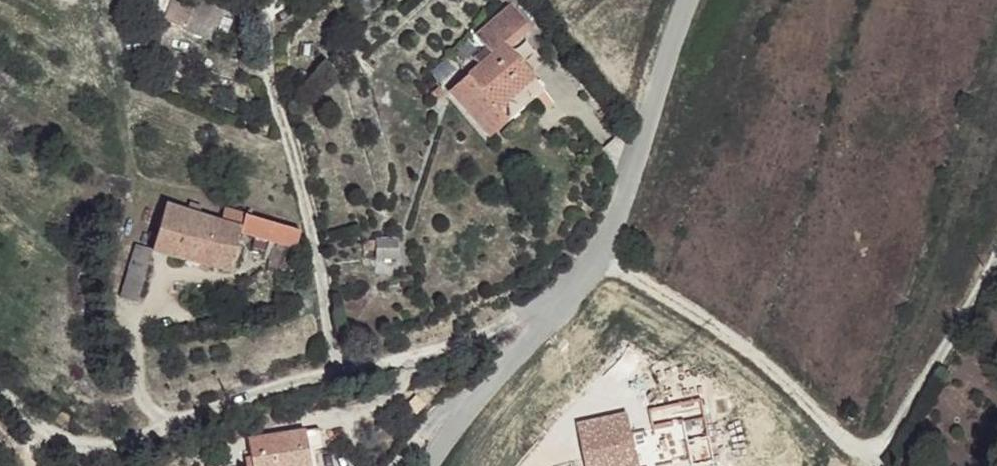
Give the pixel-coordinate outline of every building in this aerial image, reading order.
[(194,0),(151,0),(144,19),(168,29),(171,22),(184,27),(181,35),(212,46),(224,11),(194,0)] [(509,8),(475,39),(490,57),(503,46),(509,51),(529,32),(509,8)] [(490,57),(468,77),(498,111),(533,79),(509,51),(503,46),(490,57)] [(468,77),(449,95),(491,142),(510,124),(498,111),(468,77)] [(533,79),(498,111),(510,124),(545,92),(533,79)] [(187,208),(163,203),(155,234),(147,233),(146,240),(152,241),(151,249),(150,251),(226,271),(240,223),(218,217),(199,212),(201,202),(188,200),(187,208)] [(244,205),(222,200),(218,217),(240,223),(244,205)] [(288,217),(244,205),(240,223),(284,234),(288,217)] [(362,237),(362,246),(372,247),(372,255),(395,257),(395,238),(362,237)] [(150,251),(135,245),(127,274),(142,279),(150,251)] [(142,279),(127,274),(120,300),(135,304),(142,279)] [(623,415),(573,428),(578,445),(627,432),(623,415)] [(677,420),(651,427),(652,436),(659,464),(685,457),(677,420)] [(244,441),(248,465),(307,465),(301,432),(244,441)] [(578,445),(584,465),(637,465),(633,442),(630,442),(627,432),(578,445)] [(633,442),(637,465),(653,465),(659,464),(652,436),(633,442)]
